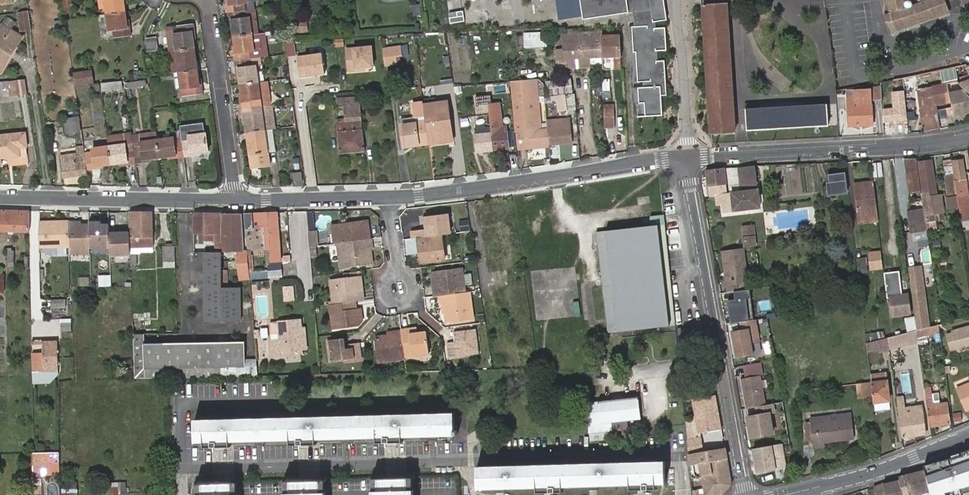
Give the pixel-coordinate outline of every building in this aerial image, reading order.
[(64,13),(73,12),(71,0),(62,0),(64,13)] [(123,12),(122,0),(98,0),(100,10),(105,9),(106,15),(123,12)] [(228,4),(226,5),(227,13),(243,11),(242,2),(246,2),(246,0),(228,0),(228,4)] [(246,2),(242,2),(243,11),(253,9),(252,0),(246,0),(246,2)] [(559,20),(583,17),(589,16),(586,0),(556,0),(559,20)] [(589,16),(583,17),(583,19),(589,19),(633,12),(635,27),(628,27),(629,29),(632,30),(633,38),(630,39),(631,41),(633,42),(633,50),(631,51),(631,54),(636,54),(637,65),(634,66),(634,68),(637,69),(638,79),(633,81),(633,83),(643,82),(644,88),(633,88),(633,90),(638,90),(639,101),(635,102),(635,103),(639,103),(639,104),(641,104),(645,105),(645,114),(639,116),(638,117),(663,116),(662,102),(660,102),(660,96),(667,95),(665,61),(658,61),(657,51),(667,51),(665,28),(656,28),(655,22),(667,20),(663,1),(660,0),(586,0),(589,16)] [(946,0),(929,0),(912,6),(912,5),(912,4),(912,3),(912,2),(911,1),(910,1),(909,0),(908,0),(907,0),(907,1),(906,1),(906,2),(905,0),(888,0),(892,13),(885,15),(886,21),(893,19),(896,31),(950,11),(946,0)] [(703,6),(710,133),(735,131),(727,5),(703,6)] [(253,9),(243,11),(244,19),(249,19),(251,35),(256,34),(253,10),(253,9)] [(20,31),(30,29),(27,11),(18,13),(20,31)] [(243,11),(227,13),(228,22),(231,21),(233,37),(251,35),(249,19),(244,19),(243,11)] [(465,21),(463,11),(449,13),(451,24),(465,21)] [(126,28),(123,12),(106,15),(108,30),(112,30),(113,38),(129,36),(128,28),(126,28)] [(308,21),(294,22),(294,32),(308,31),(308,21)] [(169,51),(193,47),(191,32),(194,31),(193,23),(177,25),(177,29),(166,31),(169,51)] [(10,53),(12,54),(21,40),(2,28),(0,32),(0,68),(10,53)] [(602,37),(602,31),(578,33),(578,34),(563,35),(566,61),(613,58),(615,72),(621,71),(619,35),(602,37)] [(522,32),(522,47),(545,47),(545,32),(522,32)] [(256,34),(251,35),(253,50),(249,51),(250,59),(259,57),(256,34)] [(251,35),(233,37),(236,52),(233,53),(234,60),(250,59),(249,51),(253,50),(251,35)] [(146,38),(148,54),(159,52),(156,37),(146,38)] [(293,42),(284,42),(286,54),(286,56),(295,55),(293,42)] [(174,72),(196,69),(193,47),(169,51),(172,72),(174,72)] [(356,67),(364,67),(373,66),(371,47),(346,49),(348,71),(356,71),(356,67)] [(401,47),(384,49),(386,65),(397,64),(397,57),(402,57),(401,47)] [(0,68),(0,74),(12,54),(10,53),(0,68)] [(322,54),(297,57),(299,77),(324,74),(322,54)] [(259,57),(250,59),(251,67),(255,66),(261,66),(259,57)] [(250,59),(234,60),(236,69),(238,69),(240,84),(257,82),(255,66),(251,67),(250,59)] [(198,84),(196,69),(174,72),(176,89),(181,88),(181,95),(202,92),(201,84),(198,84)] [(90,71),(72,74),(74,86),(88,84),(92,83),(90,71)] [(960,79),(961,82),(959,83),(963,89),(968,95),(968,76),(960,79)] [(901,80),(903,89),(910,88),(909,83),(912,82),(911,78),(901,80)] [(122,88),(121,79),(100,82),(102,90),(122,88)] [(570,79),(545,81),(546,95),(572,93),(570,79)] [(9,96),(26,95),(24,80),(8,82),(8,88),(9,96)] [(145,80),(123,83),(124,88),(146,85),(145,80)] [(880,99),(883,125),(896,123),(891,80),(878,83),(879,86),(880,99)] [(257,82),(240,84),(242,100),(240,101),(241,108),(256,107),(268,105),(267,97),(265,81),(257,82)] [(512,94),(533,91),(532,81),(511,84),(512,94)] [(98,82),(92,83),(88,84),(89,93),(100,91),(98,82)] [(948,92),(946,84),(916,89),(921,117),(936,113),(934,107),(950,104),(948,92)] [(880,99),(879,86),(870,87),(870,88),(847,89),(849,125),(857,124),(857,126),(872,125),(870,100),(880,99)] [(948,92),(950,104),(950,108),(952,116),(968,112),(968,95),(963,89),(948,92)] [(534,101),(534,98),(533,91),(512,94),(513,103),(534,101)] [(559,111),(575,109),(574,95),(558,96),(559,111)] [(345,123),(336,124),(339,154),(364,152),(360,112),(359,97),(337,99),(337,108),(343,107),(344,114),(345,119),(345,123)] [(514,114),(536,111),(534,101),(513,103),(514,114)] [(449,103),(425,106),(430,141),(439,140),(439,143),(452,141),(449,121),(451,121),(449,103)] [(498,104),(487,105),(490,128),(493,150),(509,148),(506,126),(498,127),(497,123),(501,123),(498,104)] [(747,130),(828,125),(827,104),(746,109),(747,130)] [(430,141),(425,106),(415,108),(417,120),(419,120),(420,123),(401,126),(404,147),(431,144),(430,141)] [(256,107),(241,108),(242,116),(245,116),(247,132),(264,130),(262,113),(257,114),(256,107)] [(602,110),(603,133),(614,133),(613,110),(602,110)] [(516,123),(537,122),(536,111),(514,114),(516,123)] [(921,134),(940,129),(936,113),(921,117),(918,117),(921,134)] [(81,131),(78,114),(63,117),(65,134),(81,131)] [(546,121),(548,131),(570,128),(569,118),(546,121)] [(549,145),(548,131),(538,132),(537,122),(516,123),(519,149),(549,145)] [(181,140),(184,155),(191,154),(191,152),(208,150),(206,133),(198,134),(197,134),(192,134),(191,126),(180,128),(180,130),(181,140)] [(490,128),(475,130),(478,152),(493,150),(490,128)] [(570,128),(548,131),(549,145),(572,143),(570,128)] [(264,130),(268,151),(274,150),(271,129),(264,130)] [(181,140),(180,130),(172,131),(173,137),(174,141),(181,140)] [(264,130),(247,132),(250,153),(252,168),(269,165),(268,151),(264,130)] [(131,132),(106,136),(107,146),(91,149),(92,152),(84,153),(86,169),(94,168),(94,166),(127,161),(127,163),(135,162),(131,135),(131,132)] [(131,135),(135,162),(143,161),(143,159),(159,157),(156,139),(155,132),(131,135)] [(18,157),(26,156),(26,148),(24,135),(0,138),(0,160),(18,157)] [(176,156),(184,155),(181,140),(174,141),(173,137),(156,139),(159,157),(176,154),(176,156)] [(83,147),(77,148),(78,154),(61,157),(64,178),(87,175),(86,169),(84,153),(83,147)] [(922,192),(927,221),(926,221),(927,230),(927,232),(938,230),(935,214),(944,212),(941,194),(935,195),(935,191),(936,190),(931,159),(918,161),(923,192),(922,192)] [(962,221),(968,219),(968,203),(967,193),(964,193),(962,180),(965,179),(962,160),(953,162),(956,180),(955,181),(959,208),(962,221)] [(906,161),(910,187),(916,186),(916,188),(920,188),(916,168),(915,168),(914,161),(906,161)] [(951,161),(944,162),(945,177),(954,175),(951,161)] [(873,165),(875,177),(883,176),(881,163),(873,165)] [(726,194),(723,168),(722,168),(719,169),(717,169),(716,169),(713,171),(711,172),(710,172),(709,173),(709,174),(708,175),(707,176),(707,180),(709,196),(716,195),(721,195),(722,206),(723,213),(728,212),(759,208),(754,167),(737,168),(740,192),(730,194),(726,194)] [(737,168),(727,168),(730,194),(740,192),(737,168)] [(845,172),(828,174),(828,178),(830,193),(838,192),(848,191),(845,172)] [(959,208),(955,181),(954,175),(945,177),(949,198),(947,198),(949,209),(959,208)] [(828,178),(826,178),(827,185),(822,186),(824,200),(838,198),(838,192),(830,193),(828,178)] [(854,184),(858,217),(859,224),(871,223),(870,224),(877,224),(876,216),(878,216),(873,182),(854,184)] [(924,210),(909,212),(912,232),(927,230),(926,221),(924,210)] [(11,211),(0,211),(0,231),(6,231),(6,219),(10,219),(11,211)] [(28,232),(28,212),(11,211),(10,219),(6,219),(6,231),(28,232)] [(152,244),(151,213),(127,213),(128,233),(128,245),(150,244),(152,244)] [(276,213),(251,214),(252,228),(264,228),(266,250),(267,263),(280,262),(276,213)] [(447,213),(424,216),(426,229),(424,229),(411,231),(412,239),(418,238),(441,235),(450,234),(447,213)] [(220,214),(192,214),(192,235),(203,235),(203,242),(214,242),(214,254),(220,254),(220,214)] [(241,214),(220,214),(220,254),(238,254),(244,253),(241,214)] [(247,253),(247,256),(251,255),(251,251),(266,250),(264,228),(252,228),(251,214),(244,214),(247,253)] [(368,240),(369,239),(367,221),(329,226),(332,244),(336,244),(368,240)] [(80,226),(80,223),(68,223),(68,228),(69,248),(69,256),(89,255),(89,248),(88,225),(80,226)] [(100,225),(100,223),(88,223),(88,225),(89,248),(109,248),(108,230),(108,225),(100,225)] [(54,224),(38,224),(38,232),(39,248),(69,248),(68,228),(54,229),(54,224)] [(674,324),(664,225),(597,232),(608,332),(674,324)] [(744,228),(745,239),(746,246),(755,245),(754,238),(752,227),(744,228)] [(117,233),(117,230),(108,230),(109,248),(109,253),(129,253),(128,245),(128,233),(121,233),(117,233)] [(441,235),(418,238),(419,253),(422,253),(424,263),(444,261),(441,235)] [(521,266),(517,239),(513,240),(517,266),(521,266)] [(369,247),(368,240),(336,244),(339,268),(371,264),(369,250),(368,250),(367,247),(369,247)] [(932,250),(940,249),(939,240),(931,241),(932,250)] [(151,253),(150,244),(128,245),(129,253),(129,254),(151,253)] [(174,262),(174,246),(163,247),(164,262),(174,262)] [(316,246),(309,247),(310,260),(318,259),(316,246)] [(744,248),(724,250),(729,285),(741,284),(742,290),(749,290),(744,248)] [(919,250),(922,264),(930,263),(928,248),(919,250)] [(870,252),(871,260),(882,259),(881,251),(870,252)] [(238,254),(238,283),(249,283),(249,280),(248,274),(247,256),(247,253),(244,253),(238,254)] [(220,254),(203,254),(203,290),(220,290),(220,254)] [(867,258),(856,260),(858,275),(869,274),(867,258)] [(882,259),(871,260),(872,270),(883,269),(882,259)] [(267,266),(267,272),(268,279),(282,279),(281,266),(267,266)] [(921,268),(909,269),(917,329),(928,326),(921,268)] [(431,273),(433,287),(441,286),(442,296),(467,293),(464,269),(431,273)] [(267,272),(248,274),(249,280),(268,279),(267,272)] [(885,274),(891,318),(911,316),(908,295),(901,296),(898,272),(885,274)] [(97,286),(110,286),(110,275),(97,275),(97,286)] [(328,282),(331,305),(341,304),(354,302),(355,302),(354,295),(362,294),(359,278),(328,282)] [(729,285),(730,292),(742,290),(741,284),(729,285)] [(433,287),(434,297),(440,296),(442,296),(441,286),(433,287)] [(730,292),(727,293),(731,322),(741,321),(750,320),(747,299),(751,298),(750,289),(749,290),(742,290),(730,292)] [(203,290),(203,324),(239,324),(239,290),(220,290),(203,290)] [(505,308),(503,290),(491,292),(493,305),(498,304),(499,309),(505,308)] [(474,319),(471,292),(467,293),(442,296),(440,296),(441,304),(445,304),(447,322),(474,319)] [(760,312),(770,309),(767,300),(757,303),(760,312)] [(341,312),(355,310),(354,302),(341,304),(341,312)] [(331,305),(329,305),(332,332),(355,329),(360,321),(358,309),(355,310),(341,312),(341,304),(331,305)] [(154,313),(131,314),(132,328),(155,329),(154,313)] [(917,330),(915,318),(904,319),(907,333),(917,330)] [(299,329),(298,321),(276,323),(278,340),(269,341),(271,356),(280,355),(280,351),(300,349),(299,329)] [(741,331),(733,333),(737,358),(754,355),(752,343),(759,341),(756,321),(739,324),(741,331)] [(276,323),(268,324),(269,341),(278,340),(276,323)] [(940,333),(939,325),(917,330),(918,338),(940,333)] [(955,330),(958,348),(968,346),(968,327),(955,330)] [(401,331),(404,357),(428,354),(426,334),(416,336),(409,336),(409,330),(401,331)] [(479,357),(476,330),(453,333),(455,344),(448,345),(450,360),(479,357)] [(918,338),(917,330),(892,337),(888,338),(889,348),(918,342),(918,338)] [(955,330),(947,333),(951,351),(958,348),(955,330)] [(404,359),(404,357),(401,331),(391,332),(392,336),(388,336),(378,337),(375,341),(377,363),(404,359)] [(879,332),(865,335),(866,343),(881,339),(879,332)] [(133,379),(256,376),(255,362),(245,363),(244,343),(143,346),(143,334),(132,334),(133,379)] [(889,348),(888,338),(881,339),(866,343),(867,351),(879,349),(880,352),(890,350),(889,348)] [(58,342),(43,342),(43,347),(44,370),(44,374),(60,373),(58,342)] [(342,342),(328,344),(330,360),(327,361),(328,364),(344,361),(345,361),(351,360),(352,363),(360,362),(358,345),(349,346),(350,351),(343,353),(342,347),(342,342)] [(770,343),(762,344),(764,359),(772,358),(770,343)] [(530,351),(520,353),(522,364),(532,362),(530,351)] [(763,373),(761,361),(743,364),(745,376),(759,374),(763,373)] [(886,372),(870,375),(874,402),(875,411),(892,409),(890,400),(886,372)] [(745,376),(740,377),(745,406),(755,405),(764,403),(759,374),(745,376)] [(867,383),(858,384),(859,401),(869,399),(867,383)] [(968,409),(968,387),(961,390),(968,409)] [(925,389),(930,427),(950,423),(947,403),(934,405),(931,388),(925,389)] [(721,427),(715,393),(693,396),(698,430),(721,427)] [(626,420),(640,419),(638,398),(598,401),(598,402),(588,403),(590,442),(611,440),(610,431),(610,422),(626,420)] [(897,402),(898,411),(900,411),(906,410),(905,401),(897,402)] [(775,415),(774,405),(747,409),(751,437),(775,433),(772,415),(775,415)] [(900,411),(904,437),(925,433),(921,406),(911,408),(911,409),(906,410),(900,411)] [(850,418),(850,412),(821,415),(821,421),(850,418)] [(453,413),(195,420),(195,442),(454,435),(453,413)] [(958,414),(952,414),(953,426),(960,424),(958,414)] [(824,441),(853,437),(850,418),(821,421),(821,415),(810,416),(810,423),(813,441),(813,448),(825,446),(824,441)] [(626,420),(610,422),(610,431),(627,429),(626,420)] [(700,438),(686,440),(688,453),(702,451),(700,438)] [(751,446),(755,470),(757,473),(786,465),(781,443),(751,446)] [(724,447),(702,451),(688,453),(689,464),(708,461),(710,473),(700,474),(703,494),(709,494),(720,493),(729,485),(729,479),(724,447)] [(31,465),(59,465),(58,453),(32,453),(31,465)] [(963,455),(963,457),(925,467),(926,470),(931,491),(932,494),(945,494),(946,494),(945,492),(948,492),(959,488),(961,488),(968,485),(968,453),(963,455)] [(664,461),(477,466),(478,488),(496,488),(496,493),(505,493),(505,488),(539,487),(539,492),(548,492),(547,487),(582,486),(582,490),(592,490),(591,485),(626,484),(625,489),(635,489),(634,484),(665,484),(664,461)] [(31,478),(59,477),(59,465),(31,465),(31,478)] [(925,470),(899,476),(899,480),(901,489),(912,488),(914,494),(931,491),(925,470)] [(377,478),(377,491),(373,491),(373,494),(414,494),(413,490),(409,490),(409,477),(377,478)] [(289,480),(289,493),(285,493),(285,494),(326,494),(326,492),(321,492),(321,480),(289,480)] [(873,486),(874,494),(903,494),(901,489),(899,480),(873,486)] [(117,494),(124,494),(124,482),(108,483),(109,494),(111,494),(117,494)] [(238,494),(233,494),(233,482),(201,483),(201,494),(238,494)] [(62,494),(76,494),(76,486),(62,487),(62,494)]
